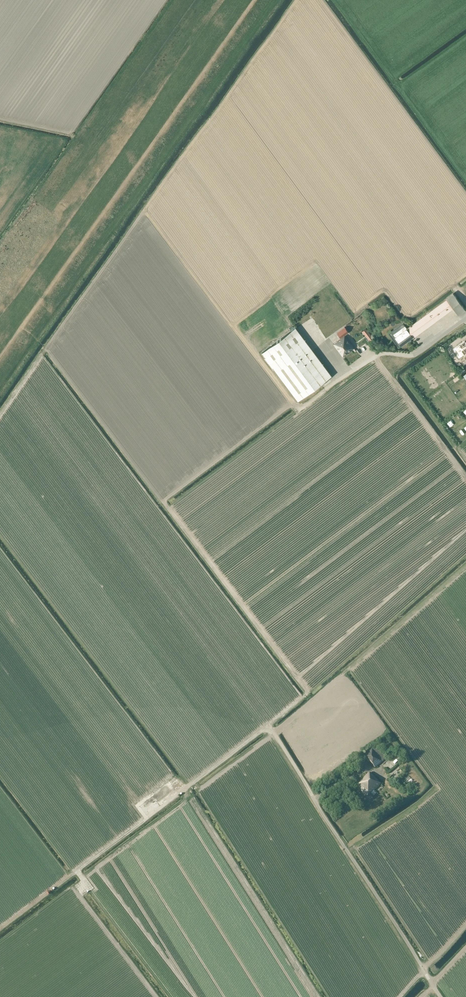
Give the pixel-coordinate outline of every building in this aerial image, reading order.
[(404,326),(393,334),(401,345),(412,337),(413,338),(453,308),(458,314),(465,309),(453,292),(446,297),(446,299),(406,328),(404,326)] [(337,341),(334,344),(343,356),(354,348),(345,335),(348,332),(345,328),(337,334),(340,338),(336,341),(337,341)] [(291,331),(262,352),(298,400),(327,379),(291,331)] [(452,349),(459,358),(465,352),(465,343),(464,340),(452,349)] [(375,768),(387,758),(377,745),(364,755),(375,768)] [(375,777),(371,773),(369,773),(356,785),(368,796),(381,784),(375,777)]
